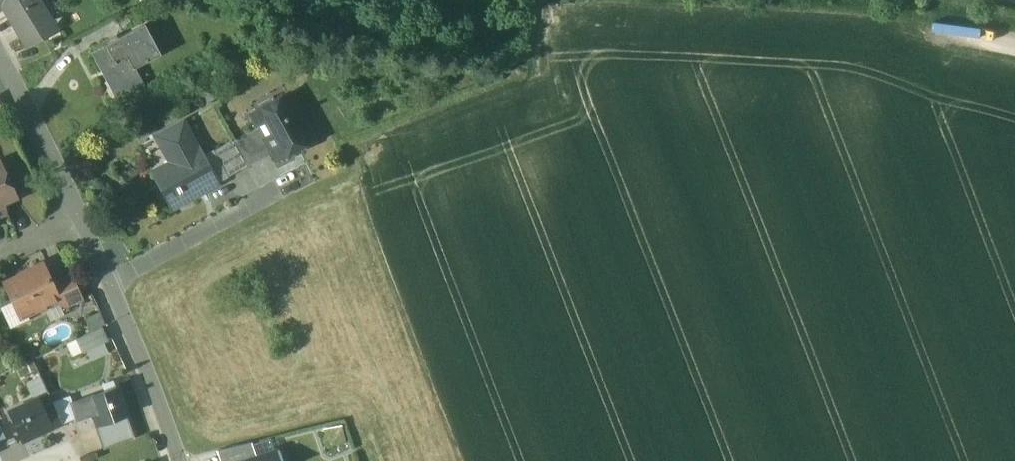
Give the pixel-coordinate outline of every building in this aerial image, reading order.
[(5,7),(16,0),(0,0),(0,9),(5,7)] [(5,7),(28,45),(54,29),(37,0),(16,0),(5,7)] [(144,25),(91,54),(100,71),(108,67),(123,95),(142,85),(133,69),(160,54),(144,25)] [(291,98),(284,96),(277,100),(270,117),(258,123),(260,126),(274,152),(277,157),(289,151),(291,153),(295,154),(300,152),(301,148),(300,145),(313,137),(291,98)] [(216,183),(184,123),(163,134),(180,164),(156,177),(172,207),(216,183)] [(260,126),(233,141),(247,166),(274,152),(260,126)] [(233,140),(213,151),(228,177),(247,167),(233,141),(233,140)] [(0,165),(0,206),(15,199),(0,165)] [(43,263),(21,273),(22,276),(4,283),(13,301),(14,305),(22,302),(28,314),(44,307),(43,305),(57,299),(59,298),(53,285),(43,263)] [(81,300),(70,277),(53,285),(59,298),(57,299),(62,309),(81,300)] [(14,305),(13,301),(0,307),(10,329),(30,319),(28,314),(22,302),(14,305)] [(69,339),(74,353),(88,348),(92,359),(114,350),(98,311),(86,316),(91,330),(69,339)] [(117,388),(91,397),(95,409),(89,411),(91,416),(95,428),(127,417),(117,388)] [(91,397),(73,403),(79,420),(91,416),(89,411),(95,409),(91,397)] [(39,400),(11,412),(22,436),(33,431),(36,437),(52,430),(44,411),(39,400)] [(63,425),(55,406),(44,411),(52,430),(63,425)] [(127,417),(95,428),(103,450),(135,439),(127,417)] [(217,450),(220,460),(244,460),(257,457),(252,442),(217,450)] [(244,460),(283,460),(279,449),(257,457),(244,460)]
